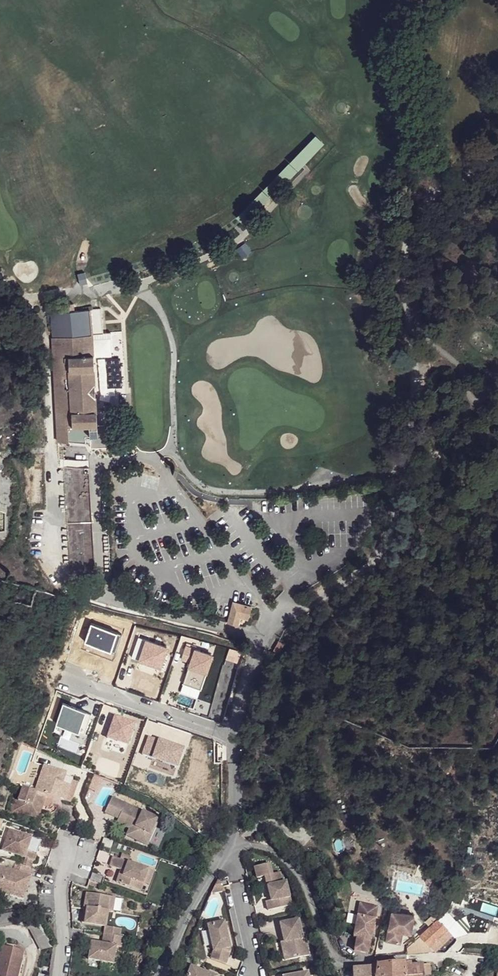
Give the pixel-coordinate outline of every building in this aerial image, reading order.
[(314,134),(288,161),(296,170),(323,143),(314,134)] [(261,189),(270,197),(296,170),(287,162),(261,189)] [(260,189),(234,216),(243,224),(269,198),(260,189)] [(69,313),(50,314),(57,444),(63,444),(68,444),(67,428),(90,427),(97,426),(93,359),(92,337),(90,312),(76,313),(69,313)] [(92,337),(93,359),(110,358),(108,336),(92,337)] [(116,448),(116,425),(97,426),(90,427),(90,437),(91,449),(116,448)] [(90,427),(67,428),(68,444),(79,445),(78,438),(90,437),(90,427)] [(84,473),(64,470),(68,578),(95,578),(92,516),(87,516),(84,473)] [(247,620),(250,608),(231,602),(228,619),(227,623),(236,627),(238,618),(247,620)] [(277,655),(280,645),(275,643),(271,653),(277,655)] [(42,765),(35,762),(26,788),(39,792),(42,784),(36,782),(42,765)] [(36,782),(42,784),(39,792),(54,798),(67,802),(75,781),(68,779),(70,775),(42,765),(36,782)] [(91,788),(92,788),(104,783),(105,781),(95,776),(91,788)] [(39,792),(26,788),(17,812),(45,822),(54,798),(39,792)] [(112,821),(117,807),(109,804),(104,818),(112,821)] [(119,823),(123,809),(117,807),(112,821),(119,823)] [(140,844),(150,848),(153,836),(150,835),(156,819),(123,809),(119,823),(131,828),(131,824),(136,826),(132,839),(140,842),(140,844)] [(150,835),(153,836),(159,821),(156,819),(150,835)] [(131,828),(119,823),(117,828),(129,832),(126,840),(140,844),(140,842),(132,839),(136,826),(131,824),(131,828)] [(12,830),(5,851),(25,858),(34,861),(37,862),(45,841),(12,830)] [(99,836),(97,842),(105,845),(106,841),(107,839),(99,836)] [(124,862),(132,865),(134,859),(127,856),(124,862)] [(23,866),(31,869),(34,861),(25,858),(23,866)] [(123,886),(143,894),(146,886),(151,873),(132,865),(124,862),(116,859),(113,867),(124,871),(131,874),(129,878),(126,877),(123,886)] [(18,864),(15,872),(1,867),(0,870),(0,893),(25,902),(36,871),(31,869),(23,866),(18,864)] [(267,864),(251,868),(254,879),(262,877),(267,897),(270,896),(271,901),(268,902),(263,903),(265,912),(289,906),(283,882),(279,883),(277,873),(269,875),(267,864)] [(131,874),(124,871),(119,885),(123,886),(126,877),(129,878),(131,874)] [(151,873),(146,886),(152,888),(157,875),(151,873)] [(85,907),(82,922),(106,927),(108,912),(111,898),(88,893),(86,900),(89,904),(88,908),(85,907)] [(377,907),(360,903),(353,938),(357,938),(354,951),(368,953),(377,907)] [(392,911),(386,940),(400,943),(402,931),(411,933),(414,915),(392,911)] [(53,944),(38,918),(15,913),(0,916),(0,925),(20,924),(30,929),(42,950),(53,944)] [(419,935),(408,945),(414,952),(420,951),(428,944),(447,927),(450,924),(442,914),(419,935)] [(295,920),(277,924),(281,942),(285,960),(306,955),(302,938),(299,938),(295,920)] [(226,951),(220,922),(203,926),(209,953),(207,959),(222,965),(226,951)] [(104,935),(119,937),(121,930),(106,927),(104,935)] [(447,927),(428,944),(433,950),(452,933),(447,927)] [(88,961),(113,966),(116,949),(121,950),(123,938),(119,937),(104,935),(102,946),(92,944),(88,961)] [(0,954),(0,975),(17,975),(23,952),(2,946),(0,954)] [(481,961),(473,955),(467,961),(475,968),(481,961)] [(403,966),(403,963),(352,969),(353,975),(404,975),(403,966)] [(422,964),(410,965),(403,966),(404,975),(423,975),(422,965),(422,964)] [(187,968),(183,975),(209,975),(187,968)]
